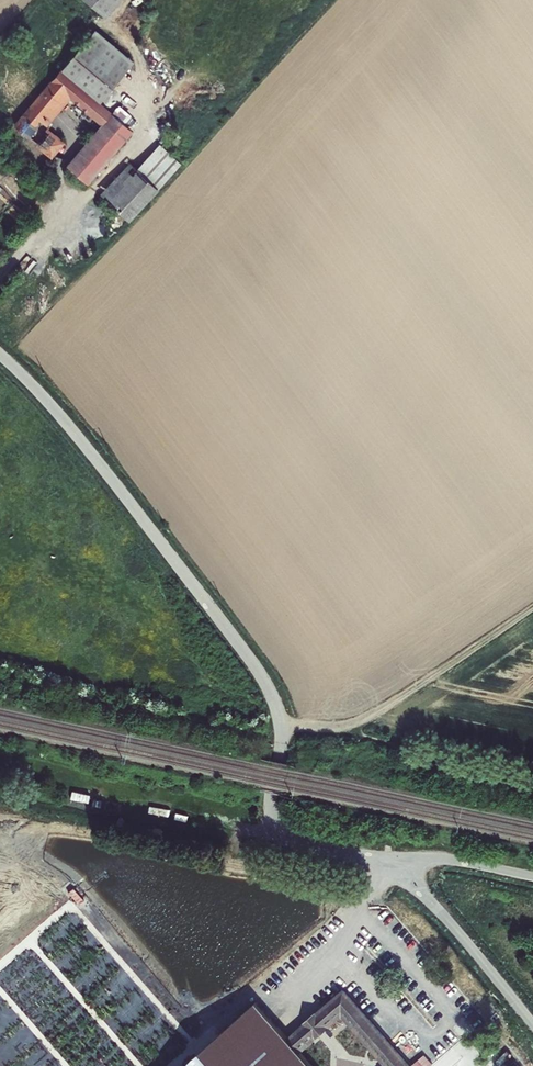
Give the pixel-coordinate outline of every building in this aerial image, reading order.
[(129,0),(90,0),(80,11),(103,30),(129,0)] [(90,44),(57,83),(95,115),(128,76),(90,44)] [(37,135),(44,140),(45,140),(41,137),(66,109),(98,137),(108,126),(95,115),(57,83),(11,136),(25,148),(37,135)] [(81,195),(127,142),(108,126),(98,137),(62,179),(81,195)] [(37,135),(25,148),(47,167),(57,155),(43,142),(44,140),(37,135)] [(152,159),(130,184),(150,203),(173,179),(152,159)] [(150,203),(130,184),(122,177),(94,208),(122,234),(150,203)] [(338,992),(287,1037),(297,1049),(337,1015),(380,1065),(400,1065),(338,992)] [(287,1037),(256,1002),(184,1065),(312,1065),(297,1049),(287,1037)]
